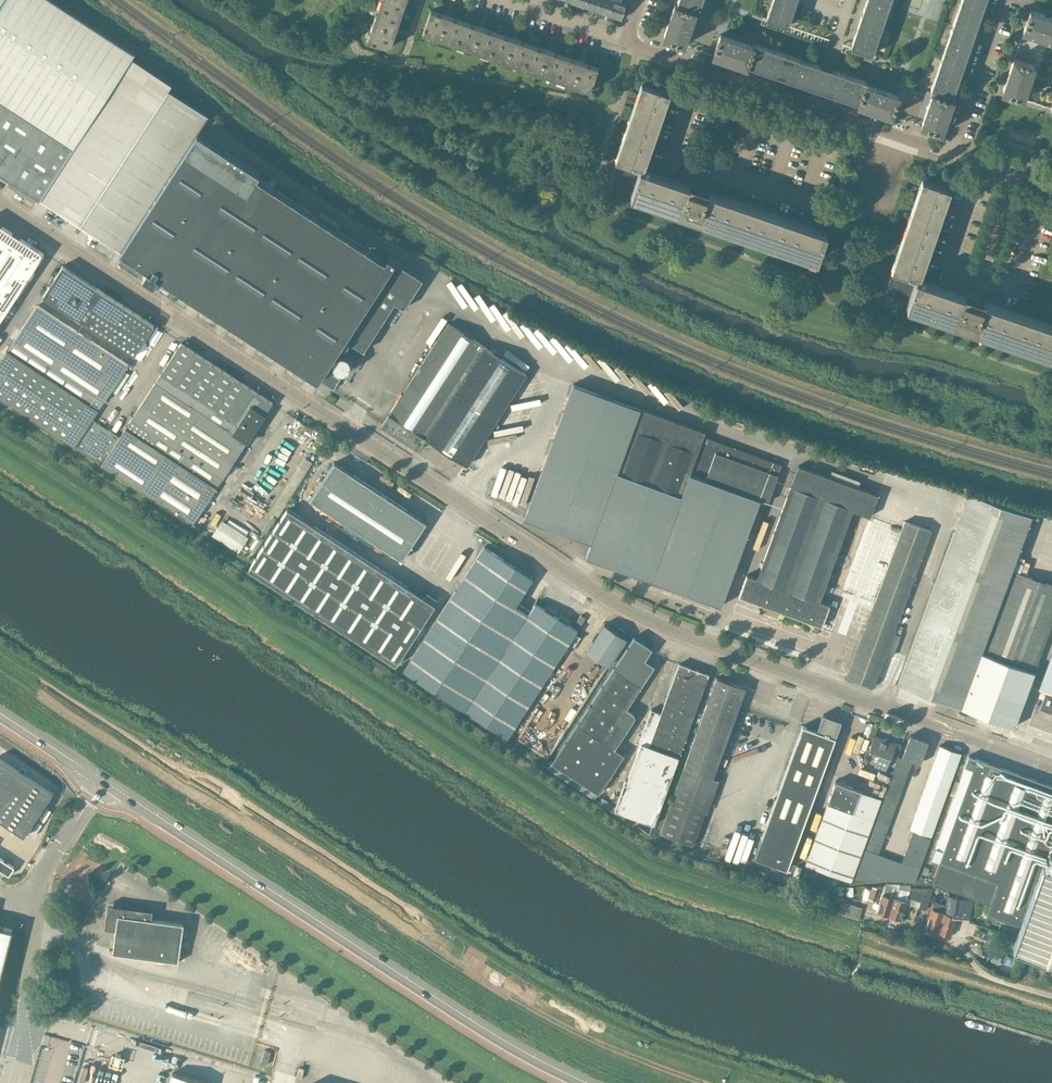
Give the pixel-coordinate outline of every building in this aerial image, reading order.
[(54,0),(0,0),(0,173),(40,199),(40,198),(120,250),(120,251),(147,269),(142,276),(154,283),(158,276),(318,380),(318,379),(333,389),(340,378),(325,368),(345,339),(363,351),(395,302),(404,308),(422,279),(387,256),(385,261),(257,177),(260,173),(197,132),(208,115),(168,89),(172,84),(132,57),(135,52),(54,0)] [(407,0),(381,0),(378,9),(401,17),(407,0)] [(599,0),(585,0),(583,6),(595,10),(599,0)] [(613,0),(599,0),(595,10),(608,14),(613,0)] [(620,0),(613,0),(608,14),(622,19),(627,3),(620,0)] [(702,0),(678,0),(677,5),(696,12),(698,13),(702,0)] [(796,0),(772,0),(771,4),(792,11),(796,0)] [(890,0),(866,0),(866,2),(887,10),(890,0)] [(984,0),(983,0),(960,0),(957,9),(979,16),(984,0)] [(881,26),(887,10),(866,2),(860,19),(881,26)] [(689,30),(696,12),(677,5),(675,4),(668,23),(689,30)] [(787,25),(792,11),(771,4),(766,18),(787,25)] [(390,47),(397,28),(401,17),(378,9),(368,39),(390,47)] [(973,34),(979,16),(957,9),(951,27),(973,34)] [(1039,37),(1047,15),(1030,9),(1022,31),(1039,37)] [(461,45),(468,23),(431,10),(423,33),(461,45)] [(1047,15),(1039,37),(1051,41),(1051,17),(1047,15)] [(876,42),(881,26),(860,19),(855,34),(876,42)] [(493,57),(501,34),(468,23),(461,45),(493,57)] [(684,45),(689,30),(668,23),(663,38),(684,45)] [(967,51),(973,34),(951,27),(946,44),(967,51)] [(527,68),(535,45),(501,34),(493,57),(527,68)] [(731,61),(738,40),(720,34),(713,55),(731,61)] [(871,54),(876,42),(855,34),(850,47),(871,54)] [(748,65),(753,46),(738,40),(731,61),(747,67),(748,65)] [(764,71),(772,49),(754,43),(753,46),(748,65),(764,71)] [(962,67),(967,51),(946,44),(940,59),(962,67)] [(559,79),(567,56),(535,45),(527,68),(559,79)] [(782,77),(790,55),(772,49),(764,71),(782,77)] [(798,82),(805,60),(790,55),(782,77),(798,82)] [(591,90),(598,67),(567,56),(559,79),(591,90)] [(1029,82),(1034,65),(1013,58),(1007,75),(1029,82)] [(956,83),(962,67),(940,59),(935,75),(956,83)] [(813,87),(821,66),(805,60),(798,82),(813,87)] [(825,91),(833,70),(828,67),(821,66),(813,87),(825,91)] [(841,97),(848,75),(833,70),(825,91),(841,97)] [(859,105),(866,84),(867,81),(848,75),(841,97),(859,103),(858,104),(859,105)] [(951,98),(956,83),(935,75),(929,92),(931,93),(953,100),(953,99),(951,98)] [(1023,99),(1029,82),(1007,75),(1002,92),(1023,99)] [(653,132),(666,92),(643,84),(629,124),(653,132)] [(875,110),(883,89),(866,84),(859,105),(875,110)] [(899,95),(883,89),(875,110),(892,116),(899,95)] [(947,116),(953,100),(931,93),(926,109),(947,116)] [(942,133),(947,116),(926,109),(920,125),(942,133)] [(639,171),(653,132),(629,124),(616,163),(639,171)] [(631,195),(639,171),(616,163),(607,187),(631,195)] [(666,207),(674,183),(639,171),(631,195),(666,207)] [(697,182),(699,177),(697,176),(695,176),(694,175),(692,175),(690,175),(688,175),(686,176),(684,176),(682,177),(680,185),(674,183),(666,207),(704,220),(712,196),(707,195),(710,186),(697,182)] [(934,227),(947,188),(924,180),(910,219),(934,227)] [(752,210),(712,196),(704,220),(744,234),(752,210)] [(789,223),(752,210),(744,234),(780,246),(789,223)] [(918,272),(934,227),(910,219),(895,264),(918,272)] [(817,259),(825,235),(789,223),(780,246),(817,259)] [(0,224),(0,319),(43,252),(0,224)] [(915,281),(918,272),(895,264),(883,297),(899,302),(907,278),(915,281)] [(154,325),(104,292),(64,266),(44,296),(134,355),(154,325)] [(950,293),(915,281),(907,278),(899,302),(942,317),(950,293)] [(974,292),(976,286),(974,285),(972,285),(970,285),(968,285),(966,285),(964,285),(963,285),(961,286),(959,286),(956,295),(950,293),(942,317),(982,331),(991,307),(983,304),(986,296),(974,292)] [(37,305),(0,362),(0,398),(147,495),(227,373),(182,343),(120,437),(93,419),(128,365),(37,305)] [(1019,344),(1027,319),(991,307),(982,331),(1019,344)] [(1027,319),(1019,344),(1051,355),(1051,328),(1027,319)] [(424,437),(484,346),(448,323),(380,425),(417,449),(424,437)] [(526,374),(486,348),(484,346),(424,437),(466,465),(526,374)] [(273,402),(229,374),(227,373),(147,495),(192,525),(273,402)] [(641,408),(573,383),(525,518),(591,542),(586,556),(720,605),(760,498),(768,502),(782,464),(703,434),(704,431),(642,408),(619,471),(617,471),(641,408)] [(402,559),(426,522),(406,509),(411,502),(404,497),(399,505),(334,462),(310,499),(402,559)] [(878,494),(798,465),(756,579),(747,575),(739,596),(821,626),(830,605),(819,601),(852,508),(870,515),(878,494)] [(969,492),(899,684),(1014,726),(1051,622),(1051,585),(1013,571),(983,652),(981,651),(1031,515),(969,492)] [(268,502),(261,497),(256,506),(263,510),(268,502)] [(409,645),(435,604),(287,508),(248,569),(396,665),(402,655),(409,645)] [(874,518),(847,591),(867,599),(894,525),(874,518)] [(246,536),(223,521),(214,534),(238,549),(246,536)] [(931,530),(905,521),(847,677),(874,687),(931,530)] [(514,635),(501,626),(532,578),(484,547),(416,649),(410,660),(403,670),(507,738),(529,704),(487,676),(514,635)] [(849,557),(848,557),(847,556),(846,555),(845,554),(844,554),(843,554),(842,554),(841,555),(840,555),(839,556),(838,557),(837,558),(837,559),(837,560),(837,561),(837,562),(837,563),(838,564),(839,565),(839,566),(840,566),(841,567),(842,567),(843,567),(844,567),(845,567),(846,566),(847,566),(848,565),(848,564),(849,563),(849,562),(849,561),(849,560),(849,559),(849,558),(849,557)] [(535,603),(514,635),(487,676),(529,704),(577,630),(535,603)] [(581,624),(585,617),(580,614),(576,621),(581,624)] [(629,632),(608,619),(589,647),(610,661),(629,632)] [(614,748),(634,718),(634,717),(634,716),(634,715),(634,714),(633,713),(633,712),(626,708),(654,665),(645,659),(652,648),(634,636),(551,762),(599,793),(624,754),(614,748)] [(402,655),(410,660),(416,649),(409,645),(402,655)] [(1042,688),(1051,692),(1051,662),(1042,688)] [(663,798),(708,675),(679,664),(661,713),(651,710),(639,743),(638,751),(627,783),(625,782),(615,808),(654,823),(663,798)] [(710,776),(742,687),(716,677),(660,833),(692,845),(704,812),(707,813),(719,780),(710,776)] [(1044,694),(1039,708),(1051,713),(1051,697),(1044,694)] [(787,869),(842,721),(823,714),(817,730),(803,725),(755,857),(787,869)] [(920,763),(927,741),(920,739),(920,738),(911,734),(903,757),(920,763)] [(901,745),(874,735),(869,749),(879,753),(874,765),(885,768),(889,756),(896,759),(901,745)] [(930,835),(960,752),(939,745),(910,827),(930,835)] [(968,755),(932,858),(940,861),(931,884),(990,905),(987,914),(1021,926),(1014,944),(1051,957),(1051,867),(1043,864),(1050,845),(1051,846),(1051,786),(968,755)] [(911,761),(898,756),(885,793),(856,873),(854,877),(914,880),(930,837),(913,831),(902,862),(878,853),(911,761)] [(0,757),(0,819),(24,835),(53,792),(0,757)] [(881,798),(835,781),(827,803),(828,803),(805,866),(809,868),(810,865),(851,880),(881,798)] [(903,850),(906,836),(903,835),(903,833),(887,829),(882,851),(893,853),(894,848),(903,850)] [(9,875),(15,867),(0,857),(0,869),(9,875)] [(880,886),(872,887),(869,898),(876,901),(880,886)] [(888,915),(897,889),(884,886),(876,911),(888,915)] [(920,901),(924,888),(911,887),(908,897),(920,901)] [(933,888),(924,888),(920,901),(918,907),(926,910),(933,888)] [(909,891),(897,889),(888,915),(900,919),(909,891)] [(948,894),(947,901),(946,905),(946,907),(938,931),(950,935),(956,917),(960,918),(964,898),(948,894)] [(946,905),(947,901),(936,898),(926,927),(938,931),(946,907),(946,905)] [(862,909),(842,903),(841,908),(848,911),(846,917),(858,920),(862,909)] [(184,923),(152,918),(153,910),(108,904),(106,919),(105,927),(116,929),(113,952),(178,961),(184,923)] [(12,929),(0,926),(0,978),(12,929)] [(299,1067),(296,1077),(302,1079),(304,1068),(299,1067)] [(209,1082),(173,1072),(170,1082),(209,1082)]
